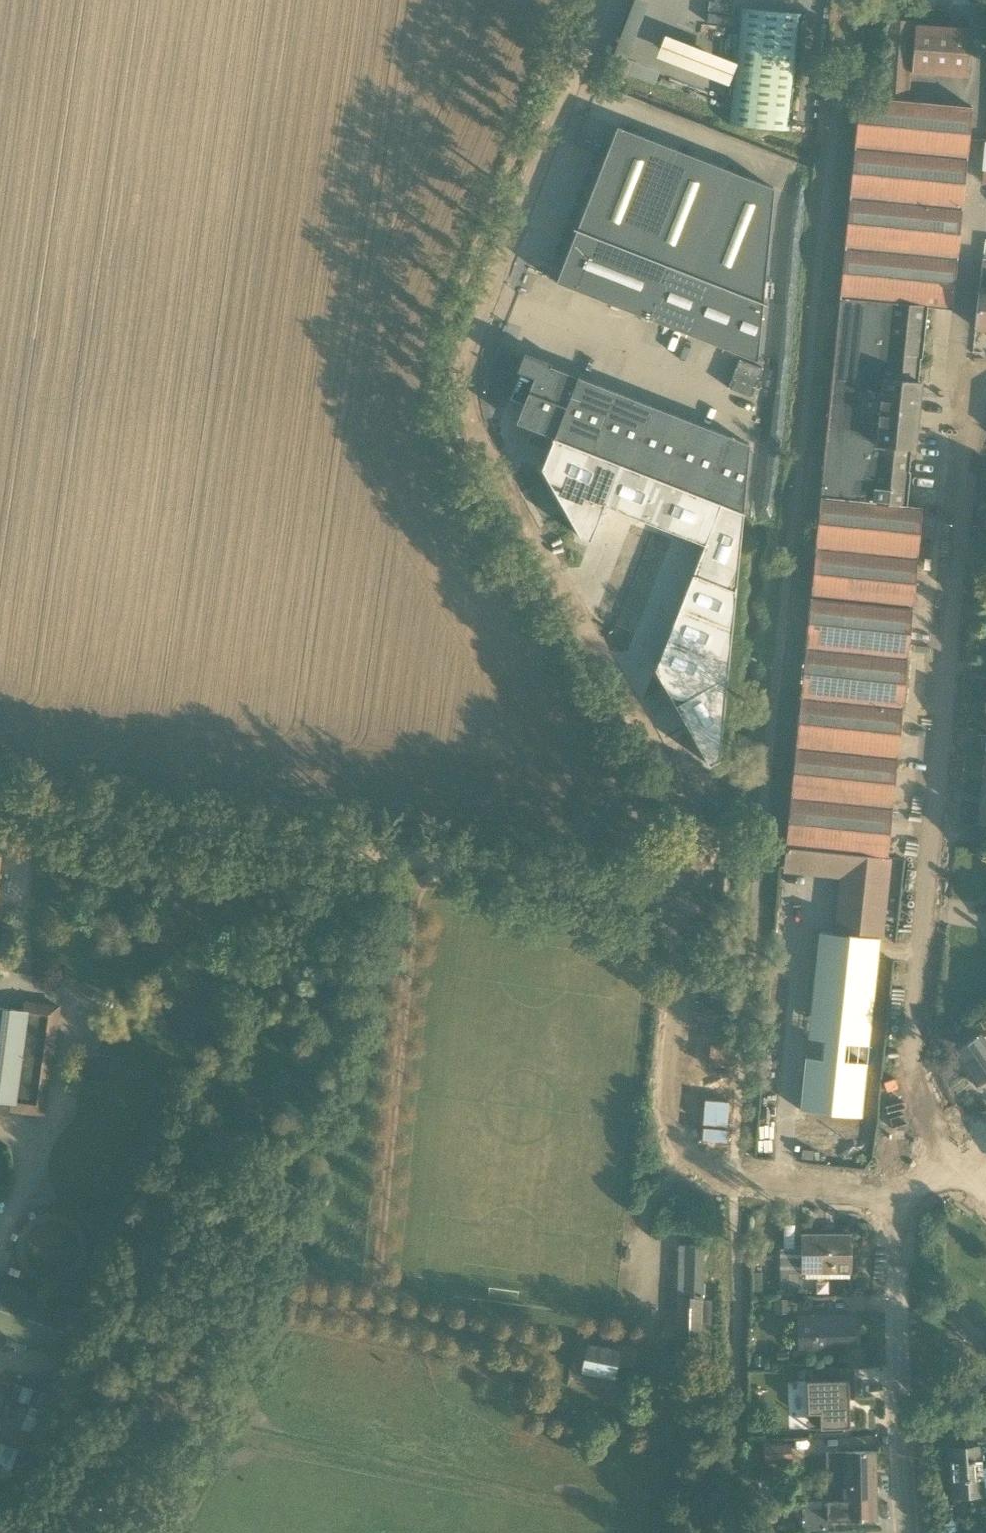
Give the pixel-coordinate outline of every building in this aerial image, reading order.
[(622,69),(656,80),(661,64),(630,55),(634,41),(635,41),(647,0),(631,0),(615,55),(625,58),(622,69)] [(787,133),(800,13),(745,7),(732,128),(787,133)] [(970,33),(888,25),(880,102),(907,105),(910,75),(965,80),(970,33)] [(656,54),(730,82),(739,58),(665,30),(656,54)] [(859,98),(854,152),(967,163),(972,111),(907,105),(880,102),(859,98)] [(774,195),(615,135),(556,286),(756,364),(774,195)] [(854,152),(850,201),(962,212),(967,163),(854,152)] [(850,201),(845,251),(957,262),(962,212),(850,201)] [(845,251),(840,300),(927,308),(952,311),(957,262),(845,251)] [(973,327),(985,328),(985,261),(983,261),(980,286),(977,286),(973,327)] [(840,300),(821,501),(905,506),(927,308),(840,300)] [(526,358),(510,399),(523,405),(516,424),(551,438),(742,513),(750,450),(526,358)] [(603,506),(703,545),(654,670),(708,765),(772,526),(742,513),(551,438),(541,471),(579,538),(589,542),(603,506)] [(821,501),(817,550),(916,560),(920,508),(905,506),(821,501)] [(617,539),(594,590),(642,611),(665,559),(617,539)] [(817,550),(812,599),(913,609),(916,560),(817,550)] [(812,599),(805,664),(905,671),(913,609),(812,599)] [(805,664),(803,701),(903,712),(905,671),(805,664)] [(798,752),(897,763),(903,712),(803,701),(798,752)] [(793,802),(892,813),(897,763),(798,752),(793,802)] [(980,797),(978,822),(985,822),(985,798),(980,797)] [(892,813),(793,802),(788,852),(887,862),(892,813)] [(887,862),(788,852),(782,873),(837,880),(832,935),(880,939),(887,862)] [(0,1012),(0,1107),(41,1112),(54,1019),(0,1012)] [(975,1086),(985,1078),(985,1044),(975,1029),(947,1047),(975,1086)] [(849,1236),(801,1235),(801,1250),(780,1249),(779,1298),(802,1298),(803,1279),(798,1279),(798,1272),(849,1273),(849,1236)] [(680,1248),(677,1296),(701,1297),(703,1250),(680,1248)] [(793,1299),(774,1299),(773,1312),(793,1312),(793,1299)] [(711,1303),(676,1301),(672,1365),(706,1367),(711,1303)] [(798,1316),(798,1350),(853,1349),(852,1316),(798,1316)] [(576,1343),(570,1374),(604,1381),(610,1350),(576,1343)] [(854,1400),(853,1368),(817,1369),(817,1381),(807,1381),(807,1429),(849,1428),(848,1400),(854,1400)] [(14,1383),(9,1400),(42,1410),(47,1393),(14,1383)] [(949,1449),(952,1497),(985,1495),(985,1432),(963,1433),(964,1448),(949,1449)] [(791,1462),(790,1443),(761,1445),(763,1464),(791,1462)] [(4,1482),(16,1449),(0,1444),(0,1481),(4,1482)] [(826,1453),(826,1502),(875,1500),(875,1452),(826,1453)] [(770,1490),(770,1477),(757,1477),(757,1491),(770,1490)] [(875,1521),(875,1500),(826,1502),(800,1502),(801,1532),(828,1532),(828,1522),(875,1521)] [(757,1521),(776,1523),(778,1503),(758,1503),(757,1521)]
